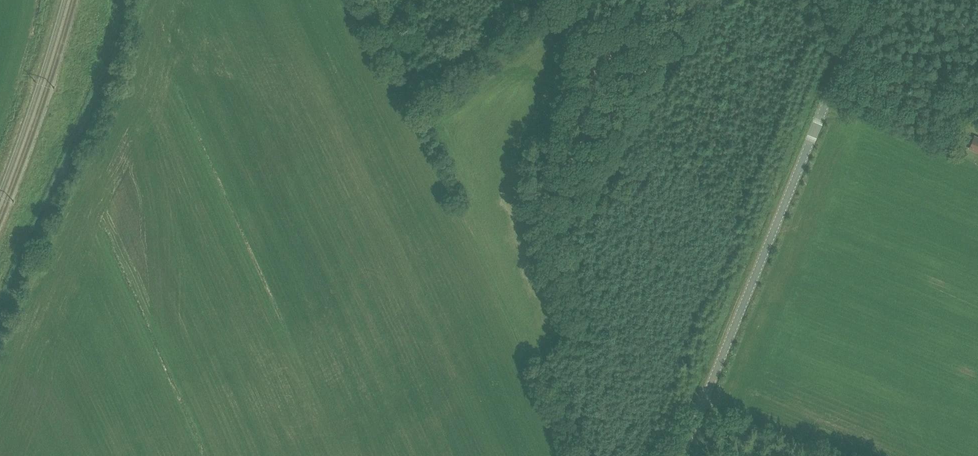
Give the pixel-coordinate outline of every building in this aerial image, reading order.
[(975,136),(970,148),(977,152),(977,138),(975,136)]
